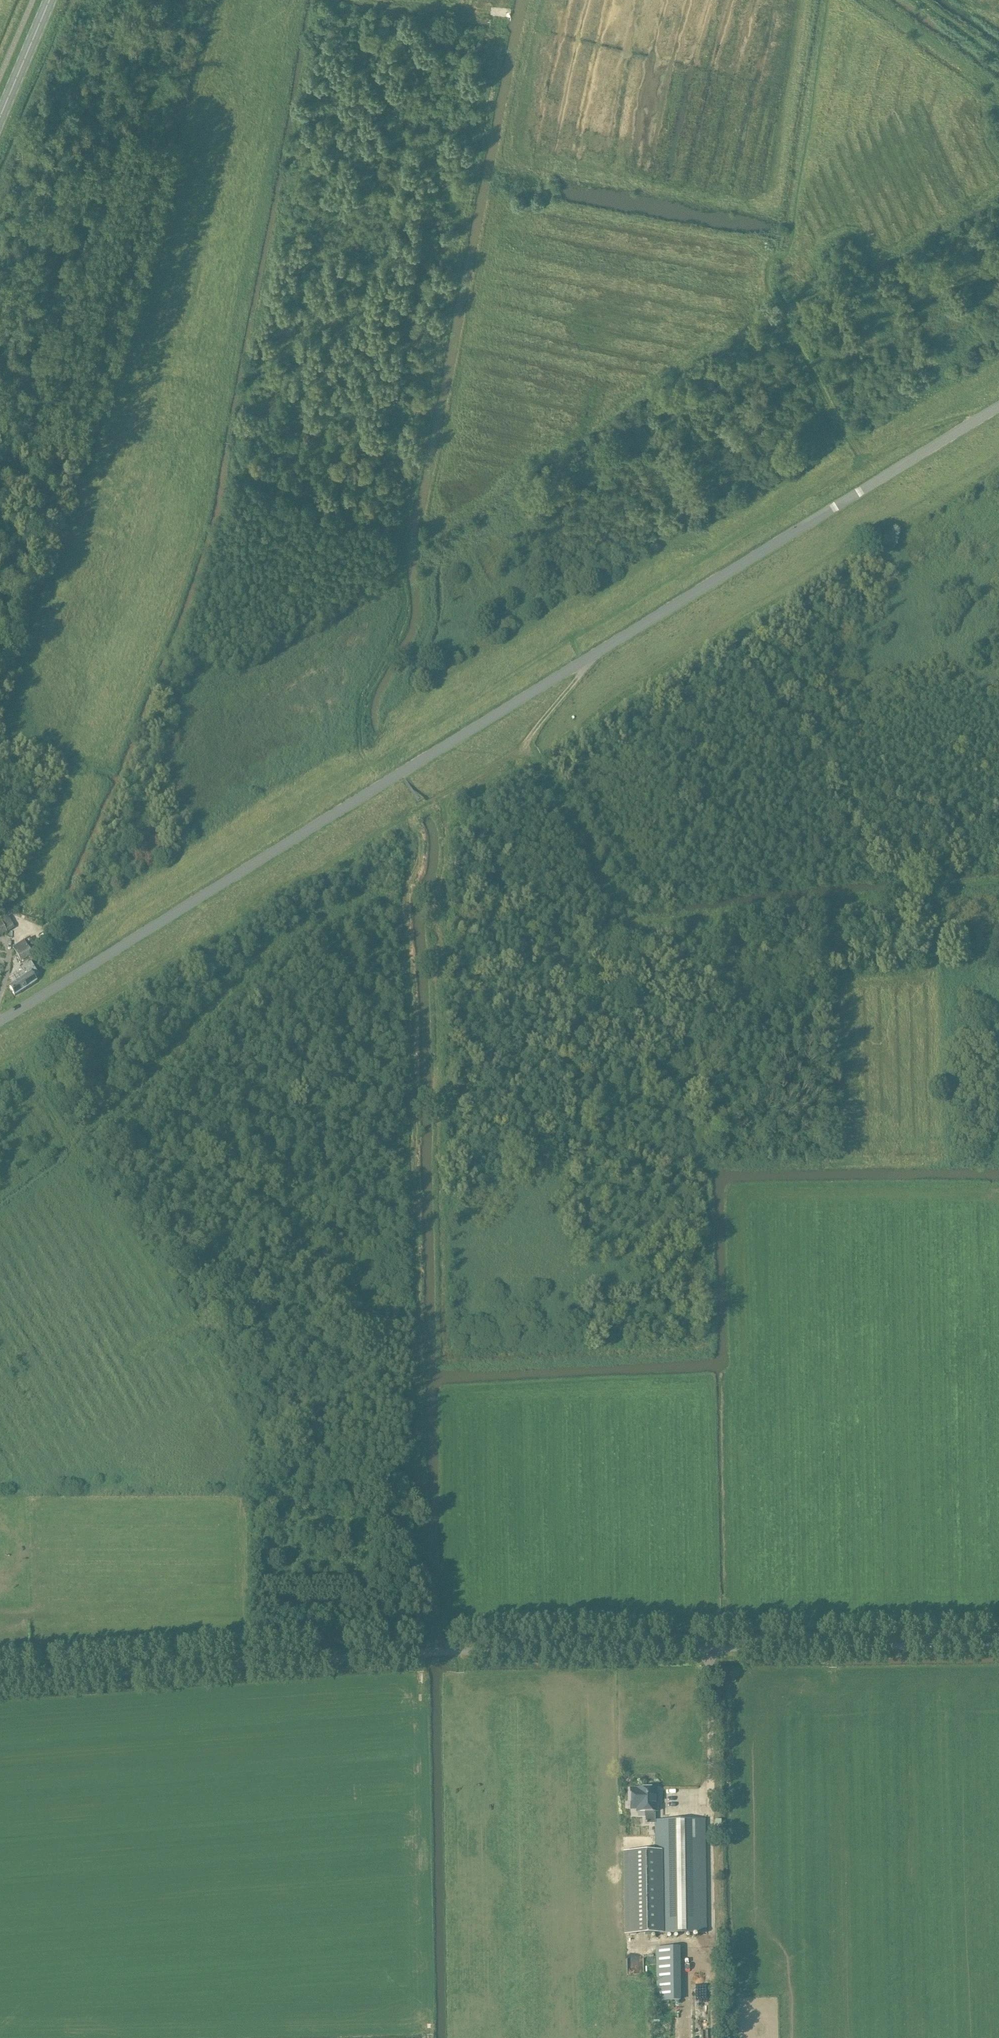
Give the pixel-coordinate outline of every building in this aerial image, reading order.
[(875,547),(867,535),(857,541),(865,554),(875,547)] [(422,796),(409,775),(406,777),(419,798),(421,802),(424,800),(422,796)] [(30,937),(12,947),(21,962),(32,955),(29,949),(34,946),(34,944),(30,937)] [(17,975),(20,979),(9,986),(15,995),(37,981),(34,977),(39,973),(30,960),(19,968),(22,972),(17,975)] [(654,1812),(657,1812),(657,1789),(630,1789),(630,1801),(637,1801),(637,1812),(645,1812),(645,1823),(654,1823),(654,1812)] [(655,1851),(623,1852),(624,1935),(656,1935),(707,1934),(705,1819),(654,1820),(655,1851)] [(656,2001),(680,2001),(680,1947),(656,1947),(656,1956),(656,2001)]
